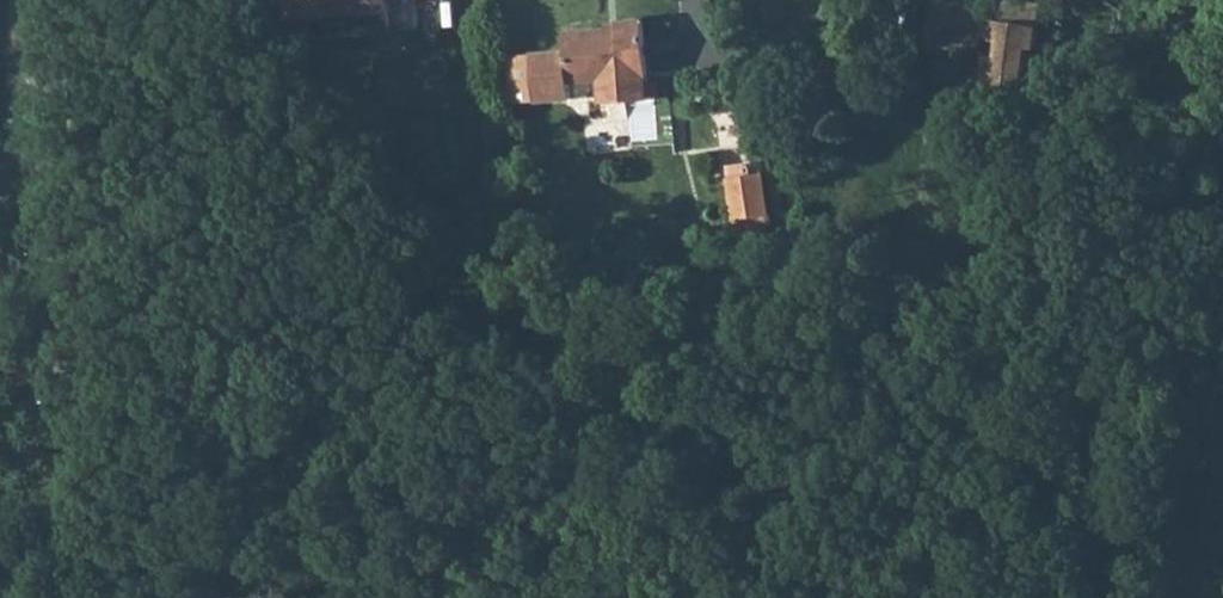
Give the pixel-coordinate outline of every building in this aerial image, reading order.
[(285,19),(347,15),(349,36),(390,33),(388,0),(284,0),(285,19)] [(927,43),(938,44),(944,2),(933,0),(927,43)] [(1035,49),(1042,3),(1023,0),(1005,0),(1003,13),(999,13),(998,19),(983,17),(984,8),(944,2),(938,44),(967,48),(968,44),(979,45),(980,37),(999,40),(996,56),(985,55),(980,87),(993,89),(993,93),(1008,95),(1008,90),(1022,92),(1028,48),(1035,49)] [(618,21),(619,27),(566,31),(567,50),(532,52),(535,101),(571,98),(569,81),(600,79),(601,103),(648,99),(646,75),(648,75),(644,19),(618,21)] [(532,52),(509,54),(513,102),(535,101),(532,52)] [(765,170),(731,175),(739,232),(772,228),(765,170)]
